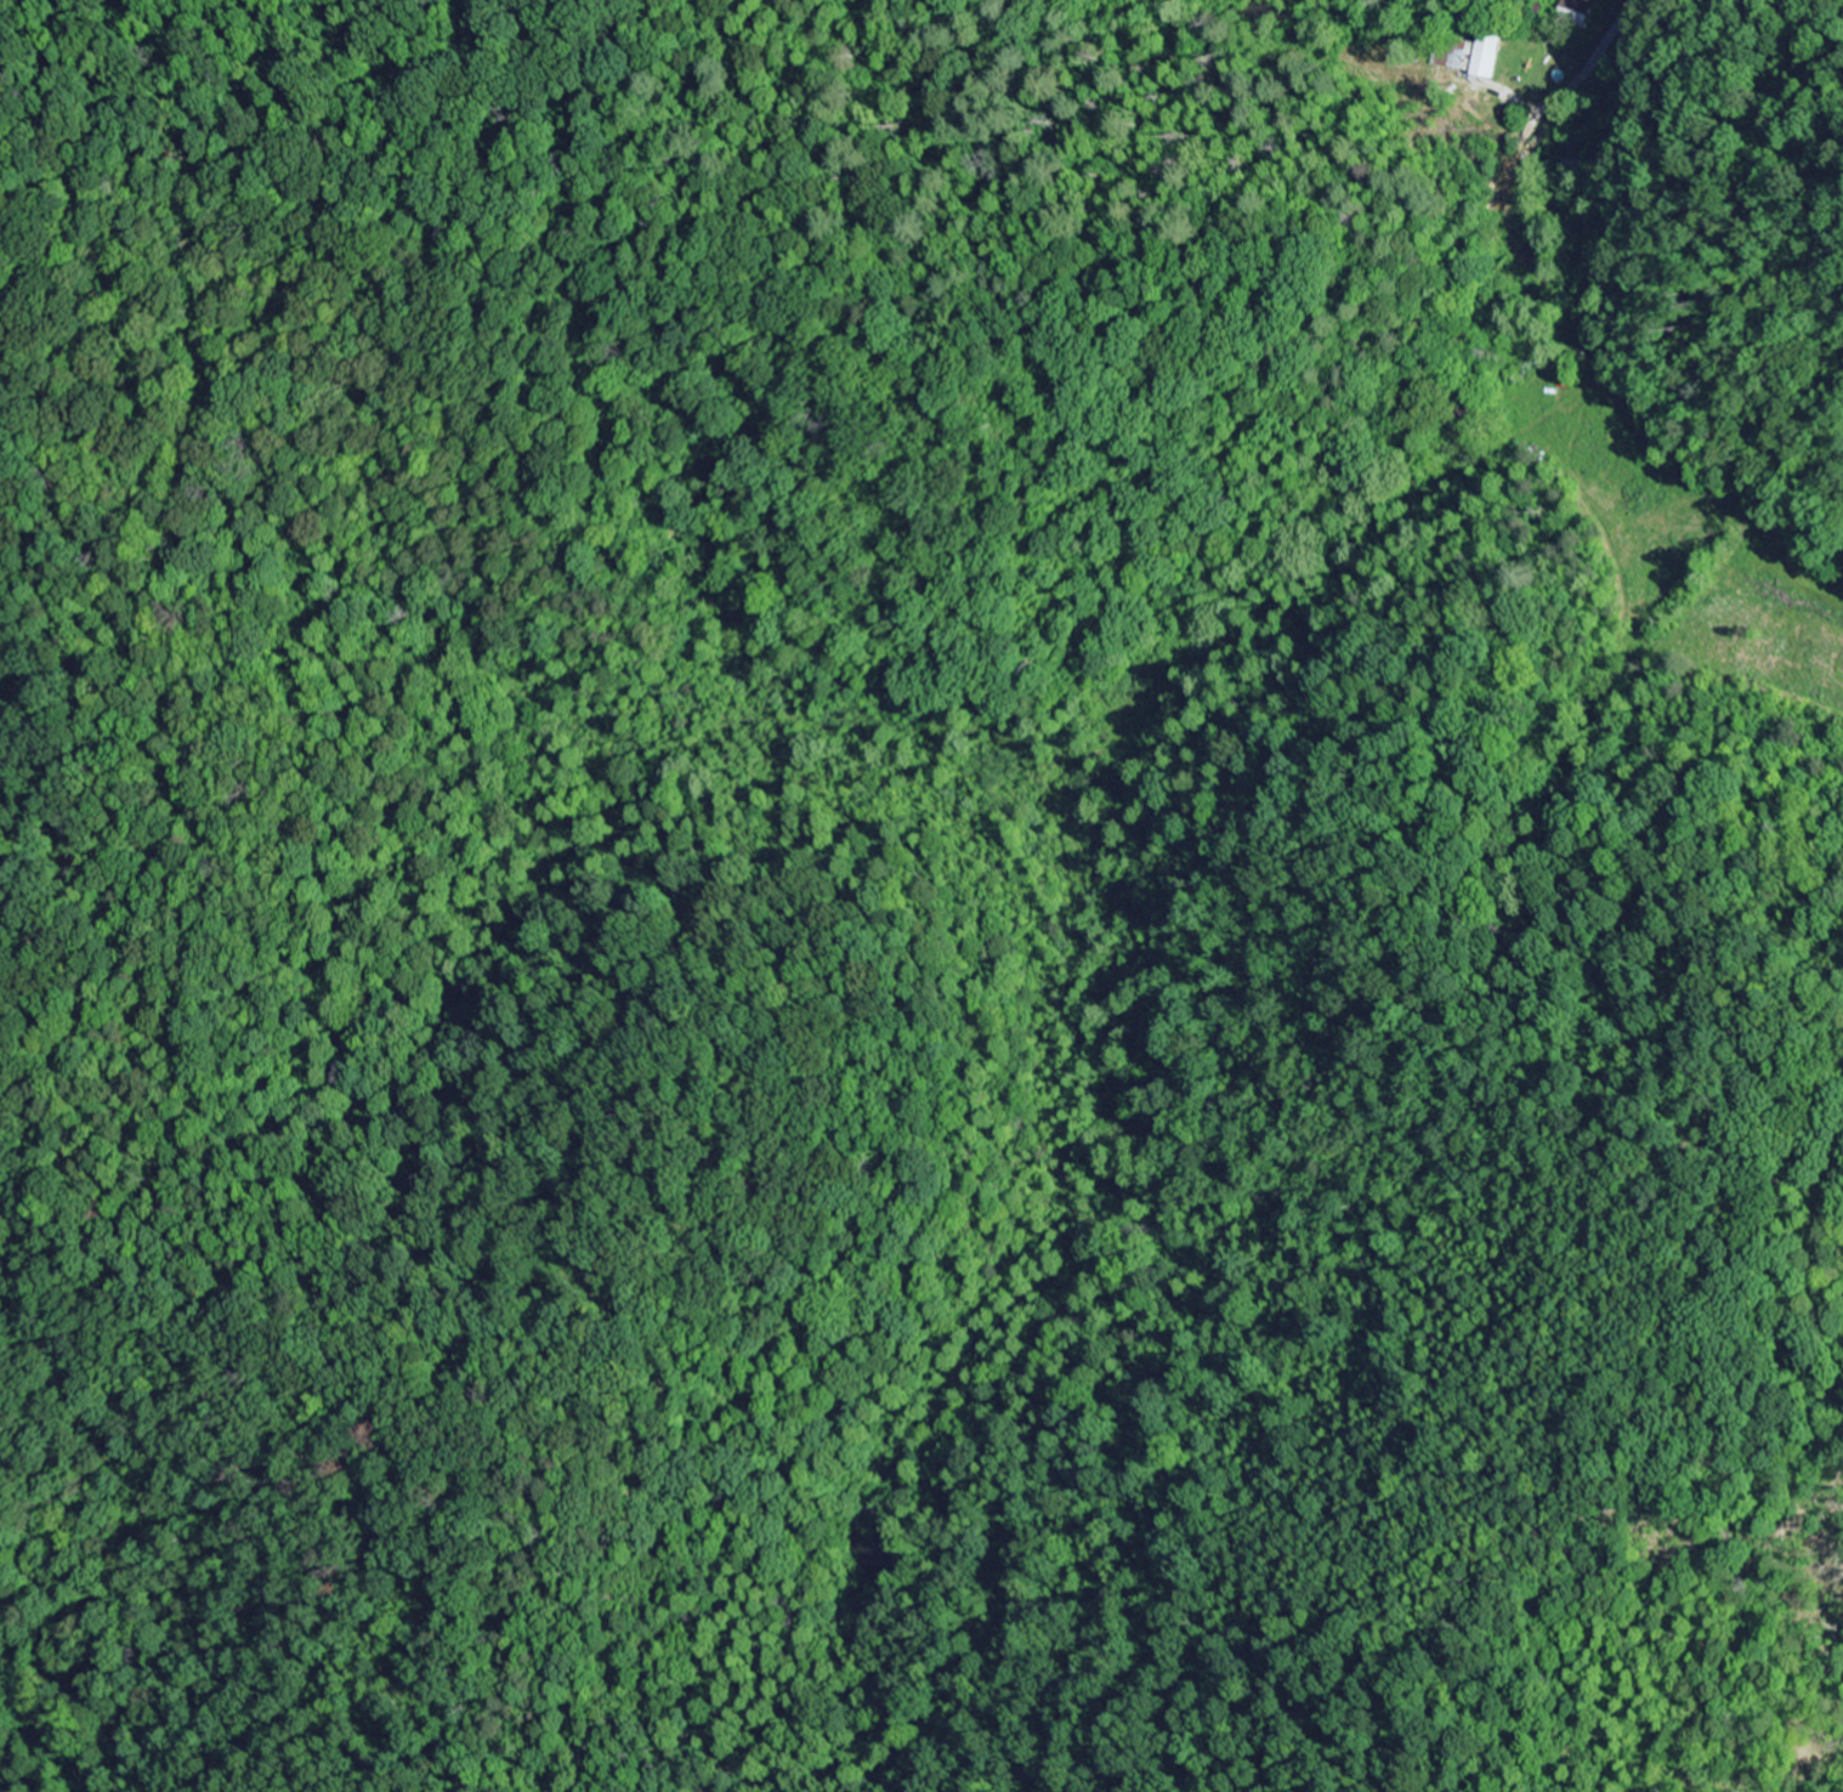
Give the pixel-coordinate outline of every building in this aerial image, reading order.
[(1501,39),(1480,35),(1478,46),(1449,41),(1444,69),(1477,76),(1476,83),(1492,86),(1501,39)]
